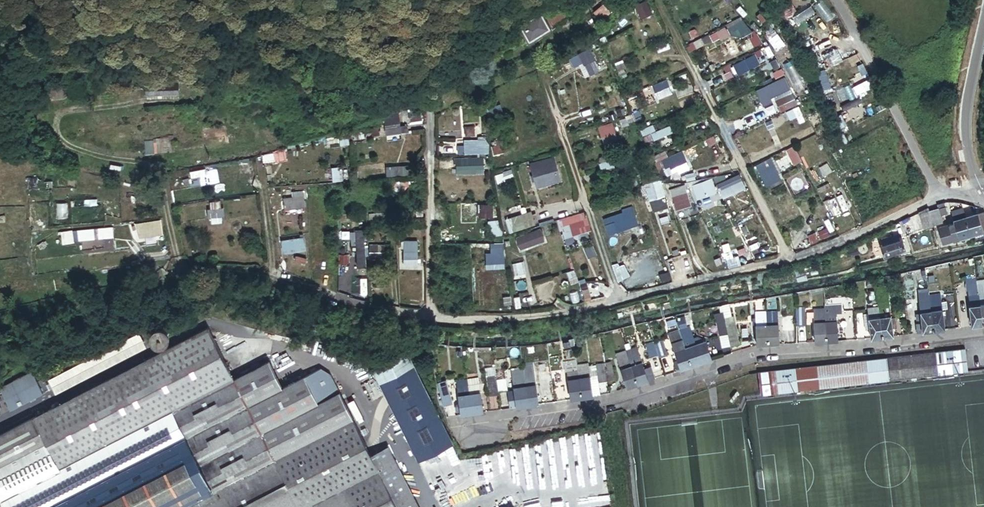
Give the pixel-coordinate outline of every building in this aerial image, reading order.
[(650,0),(648,0),(638,4),(642,15),(654,9),(650,0)] [(605,4),(595,9),(600,19),(610,14),(605,4)] [(542,14),(520,27),(529,43),(553,30),(551,28),(579,12),(576,5),(546,21),(542,14)] [(761,14),(758,17),(763,24),(767,20),(761,14)] [(758,33),(743,40),(749,53),(764,46),(758,33)] [(704,36),(697,39),(702,50),(718,42),(715,35),(706,39),(704,36)] [(596,45),(585,50),(590,60),(601,54),(596,45)] [(790,56),(787,50),(778,56),(778,57),(780,61),(790,56)] [(632,64),(629,56),(621,59),(624,67),(632,64)] [(778,57),(772,60),(776,68),(782,64),(780,61),(778,57)] [(746,58),(736,63),(741,71),(750,67),(746,58)] [(776,73),(778,77),(787,72),(785,68),(776,73)] [(71,91),(69,75),(47,77),(50,88),(53,100),(71,98),(72,101),(82,99),(81,90),(71,91)] [(787,75),(778,80),(784,90),(792,86),(787,75)] [(673,76),(659,81),(661,88),(676,82),(673,76)] [(794,91),(778,98),(782,109),(798,102),(794,91)] [(640,115),(645,113),(642,106),(637,108),(640,115)] [(419,115),(418,107),(409,109),(409,112),(407,112),(408,117),(410,117),(419,115)] [(637,109),(630,112),(632,118),(639,116),(637,109)] [(801,119),(797,111),(791,114),(795,122),(801,119)] [(398,114),(384,116),(386,133),(407,131),(407,125),(400,125),(398,114)] [(453,116),(452,119),(448,119),(447,128),(459,129),(460,116),(453,116)] [(624,127),(622,118),(601,124),(605,134),(617,130),(617,129),(624,127)] [(657,120),(645,125),(648,131),(660,126),(657,120)] [(780,131),(776,120),(769,123),(773,133),(780,131)] [(677,127),(674,121),(656,129),(658,135),(677,127)] [(203,139),(226,136),(225,126),(202,129),(203,139)] [(648,132),(650,137),(657,134),(655,129),(648,132)] [(717,131),(708,135),(712,142),(720,138),(717,131)] [(347,133),(324,135),(325,143),(347,140),(347,133)] [(152,139),(152,141),(154,154),(175,151),(173,136),(168,136),(168,138),(152,139)] [(458,145),(458,153),(488,153),(488,144),(485,140),(485,136),(477,136),(477,139),(463,139),(464,145),(458,145)] [(494,154),(504,151),(502,140),(491,142),(494,154)] [(152,141),(144,142),(145,154),(154,154),(152,141)] [(297,142),(261,152),(261,157),(275,155),(275,158),(286,156),(285,153),(298,151),(297,142)] [(786,148),(791,164),(800,161),(795,145),(786,148)] [(656,151),(659,157),(664,155),(671,152),(668,146),(656,151)] [(691,164),(683,146),(671,152),(664,155),(667,163),(668,163),(672,161),(676,168),(680,166),(681,168),(691,164)] [(536,182),(564,173),(558,156),(554,158),(553,154),(534,160),(537,168),(532,170),(536,182)] [(659,157),(657,158),(664,174),(669,171),(666,164),(667,163),(664,155),(659,157)] [(614,156),(603,159),(605,165),(617,161),(616,158),(614,158),(614,156)] [(483,159),(463,160),(463,169),(483,168),(483,159)] [(350,175),(348,162),(330,163),(331,177),(350,175)] [(834,173),(830,163),(822,167),(823,170),(822,170),(825,176),(834,173)] [(776,164),(762,171),(769,187),(784,179),(776,164)] [(387,166),(387,175),(407,175),(407,166),(387,166)] [(291,175),(288,168),(278,173),(281,179),(291,175)] [(746,188),(740,174),(728,180),(718,184),(723,198),(746,188)] [(726,175),(714,177),(718,184),(728,180),(726,175)] [(658,176),(643,182),(644,186),(648,185),(652,196),(668,191),(663,178),(659,180),(658,176)] [(718,191),(711,177),(692,186),(698,200),(718,191)] [(408,178),(390,180),(391,191),(404,190),(407,186),(409,186),(408,178)] [(834,188),(831,183),(821,189),(823,193),(834,188)] [(320,200),(320,186),(307,186),(308,200),(320,200)] [(303,202),(301,187),(290,189),(291,193),(281,195),(283,204),(303,202)] [(673,193),(678,209),(692,205),(687,189),(673,193)] [(219,203),(219,198),(208,199),(208,204),(205,205),(206,213),(209,213),(209,218),(220,217),(220,212),(223,212),(222,203),(219,203)] [(836,208),(832,200),(827,202),(831,210),(836,208)] [(180,208),(179,201),(172,202),(173,210),(180,208)] [(493,204),(470,204),(470,211),(477,211),(477,216),(493,216),(493,204)] [(934,207),(916,213),(923,231),(944,223),(941,217),(938,218),(936,213),(934,207)] [(938,218),(941,217),(948,215),(946,209),(936,213),(938,218)] [(638,210),(608,220),(611,230),(641,220),(638,210)] [(965,211),(952,215),(956,227),(945,230),(949,244),(983,233),(983,214),(974,217),(973,214),(967,216),(965,211)] [(534,223),(530,212),(506,220),(509,231),(534,223)] [(345,213),(337,213),(337,224),(345,223),(345,213)] [(584,213),(559,221),(562,231),(564,231),(566,238),(589,230),(584,213)] [(488,222),(490,235),(501,233),(499,221),(488,222)] [(890,236),(881,238),(882,243),(878,244),(881,253),(904,246),(901,238),(906,237),(903,226),(888,230),(890,236)] [(367,262),(365,227),(357,227),(358,239),(353,239),(353,246),(358,246),(359,262),(367,262)] [(544,241),(540,230),(518,238),(522,248),(544,241)] [(303,244),(302,233),(280,237),(281,247),(303,244)] [(818,233),(811,237),(814,244),(821,241),(818,233)] [(417,254),(417,237),(404,237),(404,244),(404,255),(417,254)] [(386,240),(371,240),(370,255),(386,256),(386,240)] [(485,265),(503,264),(502,241),(492,242),(492,252),(484,252),(485,265)] [(725,263),(722,257),(716,260),(719,266),(725,263)] [(929,286),(926,270),(917,271),(921,303),(931,302),(929,286)] [(577,284),(573,272),(567,274),(570,286),(577,284)] [(893,335),(891,307),(889,307),(886,278),(876,279),(876,283),(881,336),(893,335)] [(977,280),(966,282),(967,290),(969,290),(971,303),(969,304),(972,326),(983,324),(983,322),(978,281),(977,280)] [(881,336),(876,283),(870,284),(870,291),(868,291),(869,301),(867,301),(868,311),(864,311),(864,316),(868,316),(869,326),(870,337),(881,336)] [(941,305),(939,294),(932,295),(931,286),(929,286),(931,302),(935,331),(946,329),(943,310),(942,310),(941,305)] [(587,289),(581,291),(584,300),(590,298),(587,289)] [(851,305),(851,293),(824,295),(825,305),(836,304),(836,310),(842,309),(841,301),(844,300),(844,306),(851,305)] [(509,295),(501,295),(502,304),(510,303),(509,295)] [(935,331),(931,302),(921,303),(920,304),(921,312),(920,312),(921,324),(922,330),(923,332),(935,331)] [(738,342),(734,314),(732,314),(730,303),(723,304),(724,310),(727,331),(729,343),(738,342)] [(805,322),(804,304),(795,305),(797,323),(805,322)] [(836,310),(836,304),(825,305),(827,339),(838,338),(836,310)] [(827,339),(825,305),(814,306),(816,340),(827,339)] [(780,342),(776,307),(765,308),(769,343),(780,342)] [(769,343),(765,308),(754,310),(758,345),(769,343)] [(727,331),(724,310),(718,311),(721,332),(727,331)] [(560,320),(545,323),(546,330),(547,330),(547,332),(551,331),(551,330),(561,328),(560,320)] [(158,325),(150,326),(147,334),(151,339),(159,338),(162,331),(158,325)] [(709,359),(702,340),(693,343),(687,328),(681,330),(677,332),(690,365),(709,359)] [(0,434),(0,506),(414,506),(383,447),(367,455),(357,436),(364,433),(356,417),(349,421),(333,391),(312,403),(297,375),(275,386),(261,360),(225,379),(198,329),(0,434)] [(677,332),(676,329),(667,332),(669,337),(668,338),(676,358),(672,360),(675,369),(679,367),(680,369),(690,365),(677,332)] [(141,335),(47,374),(54,389),(147,350),(141,335)] [(664,353),(659,339),(651,342),(655,354),(655,356),(664,353)] [(651,342),(650,340),(642,343),(647,356),(655,354),(651,342)] [(965,347),(756,373),(758,395),(967,369),(965,347)] [(644,367),(637,348),(626,351),(638,383),(654,377),(649,365),(644,367)] [(638,383),(626,351),(614,356),(626,387),(638,383)] [(401,354),(370,371),(416,459),(448,443),(401,354)] [(577,365),(576,360),(563,362),(565,372),(570,400),(582,398),(577,365)] [(604,365),(604,363),(588,366),(588,363),(577,365),(582,398),(593,396),(593,395),(600,394),(598,382),(607,380),(604,365)] [(616,380),(613,363),(604,365),(607,380),(607,382),(616,380)] [(490,372),(489,368),(479,369),(483,399),(494,397),(493,393),(490,372)] [(520,378),(519,369),(508,371),(514,407),(525,406),(520,378)] [(502,391),(498,370),(490,372),(493,393),(502,391)] [(536,404),(531,376),(520,378),(525,406),(536,404)] [(463,380),(463,378),(452,380),(458,416),(469,414),(463,380)] [(480,412),(474,378),(463,380),(469,414),(480,412)] [(452,403),(445,380),(435,383),(443,406),(452,403)]
